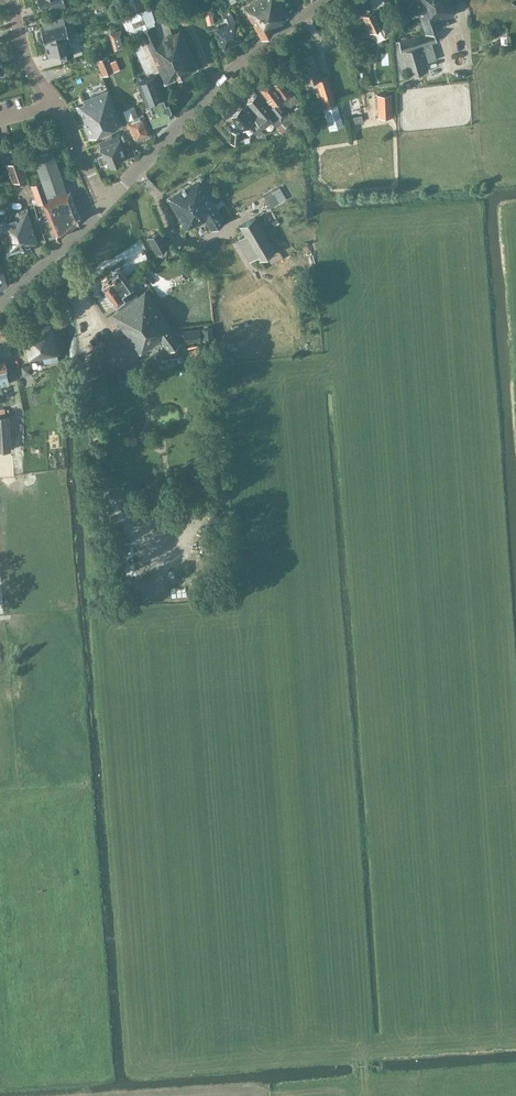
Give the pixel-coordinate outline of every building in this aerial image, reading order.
[(63,0),(38,0),(39,5),(50,2),(52,9),(65,6),(63,0)] [(146,0),(121,0),(126,15),(121,16),(146,73),(155,70),(156,71),(159,70),(165,82),(197,67),(180,29),(172,33),(164,15),(154,20),(151,7),(149,7),(146,0)] [(180,11),(197,5),(196,0),(177,0),(180,11)] [(243,6),(262,39),(274,30),(273,29),(282,23),(280,20),(288,14),(279,0),(253,0),(243,6)] [(453,0),(414,0),(425,33),(400,41),(394,42),(398,80),(427,71),(424,63),(437,59),(432,42),(437,41),(433,30),(441,28),(439,19),(455,15),(452,5),(455,4),(453,0)] [(97,6),(88,6),(88,15),(97,14),(97,6)] [(215,28),(223,48),(242,40),(229,7),(221,11),(224,17),(226,16),(229,24),(219,28),(218,27),(215,28)] [(389,25),(380,7),(363,16),(370,31),(382,25),(383,28),(389,25)] [(214,23),(211,9),(205,10),(208,24),(214,23)] [(44,42),(45,42),(68,36),(65,23),(63,17),(43,22),(43,23),(44,22),(46,28),(41,29),(44,42)] [(121,29),(114,31),(119,49),(126,47),(121,29)] [(73,55),(68,36),(45,42),(48,54),(58,52),(60,58),(73,55)] [(316,80),(325,107),(323,108),(330,129),(343,125),(327,76),(321,78),(314,55),(303,58),(305,64),(300,65),(306,83),(316,80)] [(107,56),(97,60),(103,75),(113,70),(107,56)] [(173,116),(168,101),(165,102),(155,75),(138,81),(153,123),(173,116)] [(299,100),(294,93),(292,94),(289,91),(290,89),(287,85),(285,84),(279,77),(278,77),(275,78),(274,80),(261,90),(272,106),(286,126),(295,119),(289,112),(288,113),(279,101),(283,98),(288,105),(290,106),(299,100)] [(131,100),(137,98),(134,87),(128,88),(131,100)] [(78,110),(89,138),(122,124),(108,90),(83,100),(84,103),(86,107),(78,110)] [(270,120),(276,126),(279,129),(284,128),(285,127),(281,122),(257,94),(247,102),(259,115),(255,118),(262,127),(270,120)] [(385,117),(393,116),(392,94),(384,94),(377,94),(378,117),(385,117)] [(344,114),(344,113),(346,120),(362,116),(361,110),(358,97),(341,102),(344,114)] [(133,106),(118,113),(125,131),(130,129),(132,133),(135,132),(137,138),(143,136),(144,137),(150,134),(149,134),(150,132),(151,132),(150,130),(151,129),(149,124),(148,125),(143,114),(137,117),(133,106)] [(232,117),(243,130),(248,125),(254,132),(256,131),(259,134),(262,131),(242,107),(232,117)] [(239,132),(231,131),(231,142),(239,142),(239,132)] [(123,148),(118,135),(107,139),(109,144),(101,147),(104,154),(101,155),(104,163),(109,161),(110,164),(121,160),(119,158),(125,156),(122,148),(123,148)] [(29,142),(42,180),(47,179),(51,189),(64,185),(53,150),(48,151),(42,138),(29,142)] [(27,176),(20,158),(6,164),(12,181),(27,176)] [(206,220),(211,230),(225,222),(199,178),(167,197),(186,229),(194,224),(195,226),(206,220)] [(42,180),(31,184),(37,204),(43,202),(56,236),(60,237),(79,221),(79,217),(69,192),(67,192),(64,185),(51,189),(47,179),(42,180)] [(27,208),(0,218),(0,234),(7,254),(30,246),(29,245),(37,242),(27,208)] [(251,221),(236,229),(254,260),(269,251),(251,221)] [(159,230),(147,237),(156,253),(169,246),(159,230)] [(203,280),(193,269),(188,274),(197,285),(203,280)] [(106,292),(118,310),(139,296),(121,270),(118,270),(114,273),(113,276),(102,283),(101,286),(102,287),(98,289),(102,295),(106,292)] [(112,314),(139,353),(149,347),(150,348),(161,340),(169,351),(180,342),(145,292),(139,296),(118,310),(112,314)] [(29,360),(43,357),(44,364),(58,361),(57,354),(60,353),(54,324),(22,330),(26,352),(28,352),(29,360)] [(213,339),(212,328),(202,329),(203,340),(213,339)] [(200,342),(199,329),(183,330),(184,343),(200,342)] [(5,361),(0,362),(0,378),(8,376),(5,361)] [(22,366),(23,375),(32,373),(30,364),(22,366)] [(9,415),(0,416),(0,451),(11,450),(9,415)]
